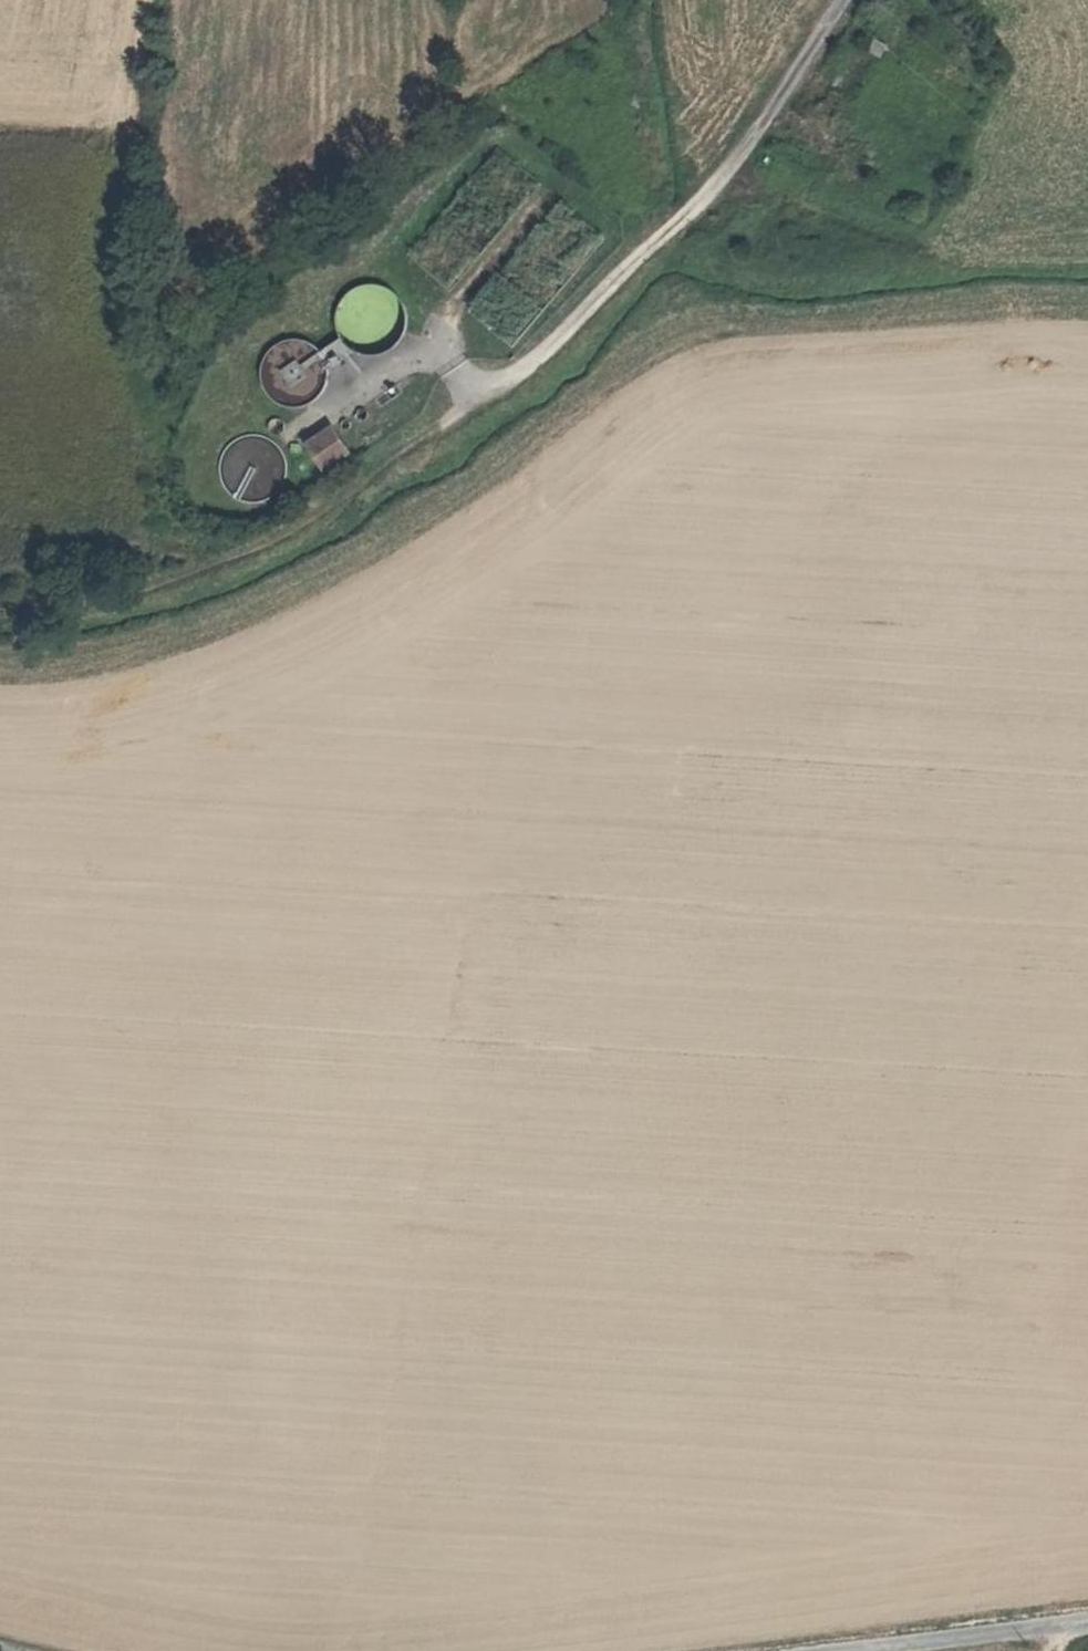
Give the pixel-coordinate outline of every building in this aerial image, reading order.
[(384,282),(336,299),(351,340),(399,324),(384,282)] [(321,391),(313,358),(311,359),(306,338),(261,349),(274,402),(321,391)] [(328,422),(299,442),(319,472),(348,453),(328,422)]
